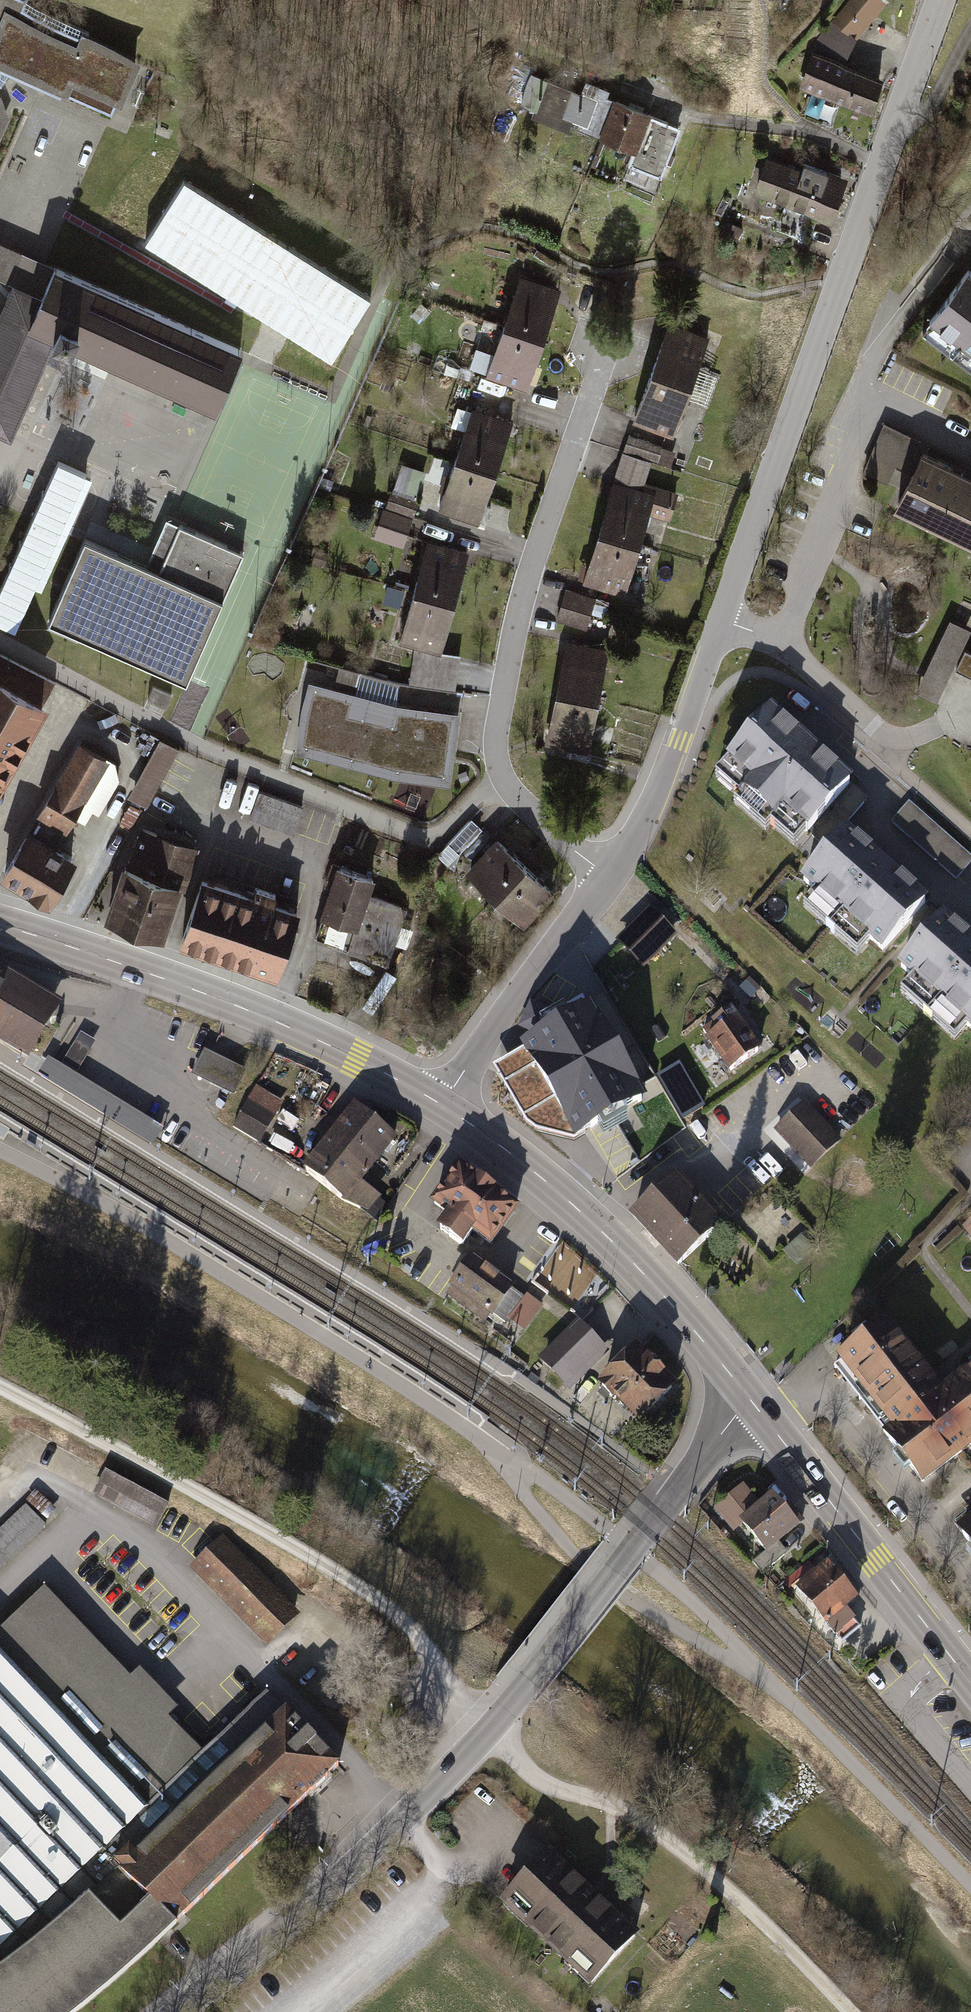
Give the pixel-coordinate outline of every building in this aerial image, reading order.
[(857,46),(888,6),(880,0),(850,0),(830,24),(857,46)] [(118,119),(143,63),(0,1),(0,67),(118,119)] [(798,85),(872,115),(885,81),(811,52),(798,85)] [(523,107),(602,139),(617,102),(607,97),(609,91),(580,80),(575,91),(536,76),(523,107)] [(602,139),(638,153),(653,116),(617,102),(602,139)] [(634,163),(661,173),(680,126),(653,116),(638,153),(634,163)] [(816,212),(831,217),(842,186),(825,180),(828,171),(804,163),(801,172),(767,160),(756,191),(787,202),(777,231),(806,241),(816,212)] [(12,286),(0,313),(0,436),(20,445),(62,349),(79,356),(214,415),(242,352),(1,247),(0,247),(0,281),(12,286)] [(967,269),(923,329),(970,365),(970,272),(967,269)] [(520,275),(502,326),(545,341),(563,290),(520,275)] [(664,320),(646,371),(690,386),(707,335),(664,320)] [(502,326),(484,377),(527,392),(545,341),(502,326)] [(646,371),(629,422),(672,437),(690,386),(646,371)] [(472,410),(455,461),(498,476),(515,425),(472,410)] [(881,425),(858,471),(899,492),(887,516),(970,555),(970,479),(918,452),(922,444),(903,437),(881,425)] [(629,437),(623,454),(650,462),(670,468),(675,451),(629,437)] [(678,493),(644,483),(650,462),(623,454),(599,535),(643,548),(652,517),(669,522),(678,493)] [(0,599),(0,622),(25,632),(91,473),(58,460),(0,599)] [(455,461),(437,512),(480,527),(498,476),(455,461)] [(406,462),(398,484),(420,492),(428,470),(406,462)] [(386,511),(416,521),(423,499),(394,489),(386,511)] [(416,521),(386,511),(377,538),(407,548),(416,521)] [(79,537),(43,624),(183,686),(240,553),(173,522),(153,570),(79,537)] [(599,535),(584,587),(628,600),(643,548),(599,535)] [(423,542),(410,593),(456,605),(469,554),(423,542)] [(566,592),(561,608),(592,617),(605,621),(610,605),(566,592)] [(410,593),(397,644),(443,656),(456,605),(410,593)] [(561,608),(556,624),(587,633),(592,617),(561,608)] [(944,700),(970,625),(948,617),(921,692),(944,700)] [(565,642),(555,695),(600,703),(609,650),(565,642)] [(1,658),(0,660),(0,673),(16,682),(23,670),(1,658)] [(0,679),(0,782),(44,704),(0,679)] [(394,723),(348,711),(352,695),(312,684),(304,709),(301,746),(385,769),(394,723)] [(555,695),(546,748),(591,756),(600,703),(555,695)] [(394,723),(385,769),(395,773),(446,778),(454,716),(396,708),(394,723)] [(837,763),(784,713),(744,755),(797,805),(837,763)] [(71,739),(0,865),(0,874),(47,900),(71,859),(51,848),(102,757),(71,739)] [(178,751),(164,743),(133,798),(147,806),(178,751)] [(860,787),(849,777),(811,818),(822,828),(860,787)] [(304,810),(259,793),(250,819),(294,836),(304,810)] [(965,858),(923,817),(912,829),(954,869),(965,858)] [(935,885),(866,819),(821,866),(890,932),(935,885)] [(458,856),(482,832),(469,820),(446,844),(458,856)] [(134,826),(100,917),(157,939),(192,848),(134,826)] [(493,836),(460,869),(490,897),(522,864),(493,836)] [(385,961),(403,905),(363,892),(369,876),(333,864),(309,935),(385,961)] [(551,892),(522,864),(490,897),(519,925),(551,892)] [(243,898),(196,880),(173,943),(273,980),(296,918),(273,909),(277,899),(247,887),(243,898)] [(970,904),(925,948),(970,995),(970,906),(970,904)] [(681,939),(656,912),(620,944),(645,971),(681,939)] [(28,1049),(53,1009),(9,982),(5,988),(0,985),(0,1031),(28,1049)] [(762,994),(755,982),(739,991),(746,1003),(762,994)] [(519,1051),(574,1146),(646,1105),(591,1009),(519,1051)] [(699,1036),(729,1083),(764,1060),(734,1013),(699,1036)] [(79,1074),(97,1043),(81,1034),(63,1065),(79,1074)] [(193,1074),(228,1092),(234,1095),(245,1072),(204,1051),(193,1074)] [(234,1127),(261,1143),(276,1117),(249,1102),(234,1127)] [(813,1172),(846,1143),(808,1102),(776,1131),(813,1172)] [(393,1136),(357,1107),(306,1172),(340,1199),(362,1208),(376,1221),(387,1207),(356,1182),(393,1136)] [(4,1140),(12,1128),(0,1120),(0,1138),(4,1140)] [(830,1174),(857,1204),(880,1182),(854,1152),(830,1174)] [(524,1222),(462,1172),(434,1207),(456,1225),(443,1240),(467,1260),(480,1244),(495,1257),(524,1222)] [(680,1182),(636,1224),(685,1276),(729,1235),(680,1182)] [(535,1280),(576,1309),(603,1270),(562,1242),(535,1280)] [(540,1310),(475,1261),(451,1294),(516,1342),(540,1310)] [(931,1496),(970,1465),(970,1383),(949,1401),(890,1325),(833,1370),(931,1496)] [(595,1354),(572,1330),(542,1359),(564,1383),(595,1354)] [(600,1385),(640,1427),(677,1391),(637,1350),(600,1385)] [(101,1495),(149,1523),(161,1503),(112,1476),(101,1495)] [(786,1547),(803,1534),(774,1499),(765,1506),(746,1484),(716,1508),(738,1536),(742,1533),(763,1558),(755,1564),(765,1576),(792,1554),(786,1547)] [(49,1520),(29,1498),(0,1524),(0,1564),(49,1520)] [(201,1577),(267,1641),(295,1613),(230,1549),(201,1577)] [(785,1583),(839,1648),(863,1628),(852,1615),(864,1605),(832,1565),(820,1575),(810,1563),(785,1583)] [(82,2000),(337,1762),(272,1696),(214,1749),(54,1581),(0,1629),(0,2011),(66,2011),(82,2000)] [(553,1848),(501,1901),(581,1978),(633,1925),(553,1848)]
